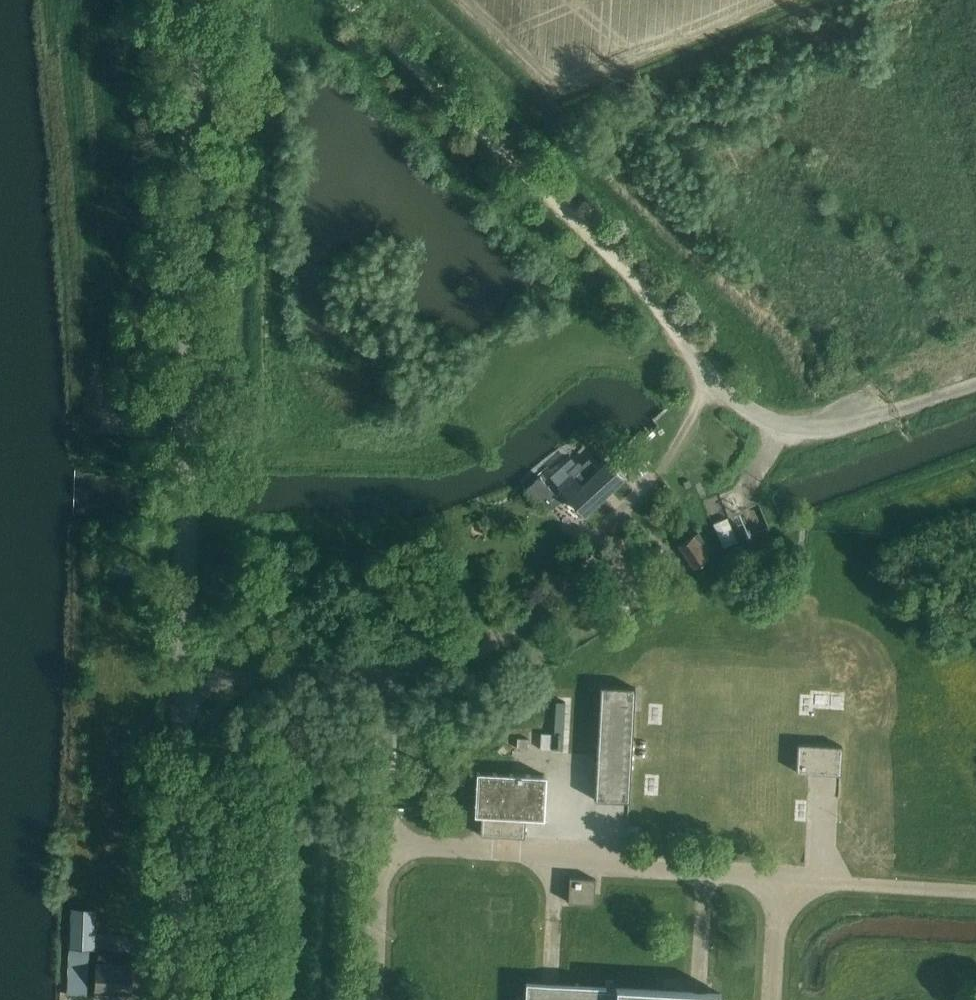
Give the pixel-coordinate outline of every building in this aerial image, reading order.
[(598,469),(590,461),(583,467),(578,461),(567,470),(572,476),(560,487),(583,513),(622,477),(608,461),(598,469)] [(546,512),(560,499),(539,476),(525,489),(546,512)] [(724,546),(738,539),(727,518),(714,524),(724,546)] [(693,566),(708,556),(705,552),(710,549),(698,530),(678,543),(693,566)] [(657,574),(667,566),(657,552),(646,559),(657,574)] [(629,800),(635,687),(600,685),(594,798),(629,800)] [(553,732),(552,748),(562,749),(565,700),(555,700),(553,732)] [(541,732),(540,748),(552,748),(553,732),(541,732)] [(838,774),(840,746),(797,743),(795,771),(838,774)] [(543,817),(545,775),(477,771),(474,813),(481,813),(480,835),(524,837),(525,816),(543,817)] [(593,903),(594,894),(595,878),(569,876),(567,901),(593,903)] [(93,947),(95,907),(71,906),(69,950),(63,949),(61,993),(86,995),(88,947),(93,947)] [(129,994),(130,965),(107,964),(107,966),(96,966),(95,992),(129,994)] [(719,991),(526,981),(525,999),(719,999),(719,991)]
